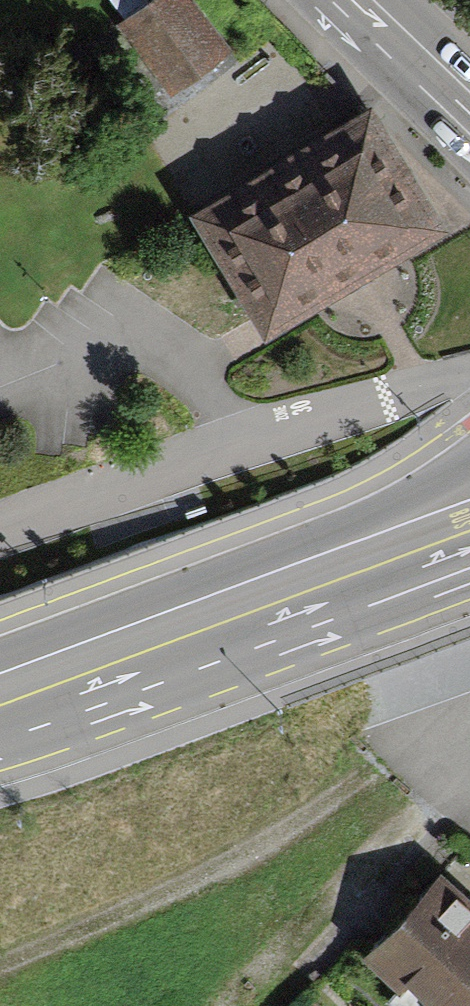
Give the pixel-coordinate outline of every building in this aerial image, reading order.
[(119,32),(172,96),(224,52),(180,0),(158,0),(119,32)] [(368,119),(194,222),(259,331),(433,228),(368,119)] [(370,949),(430,1005),(469,1005),(469,894),(445,870),(370,949)]
